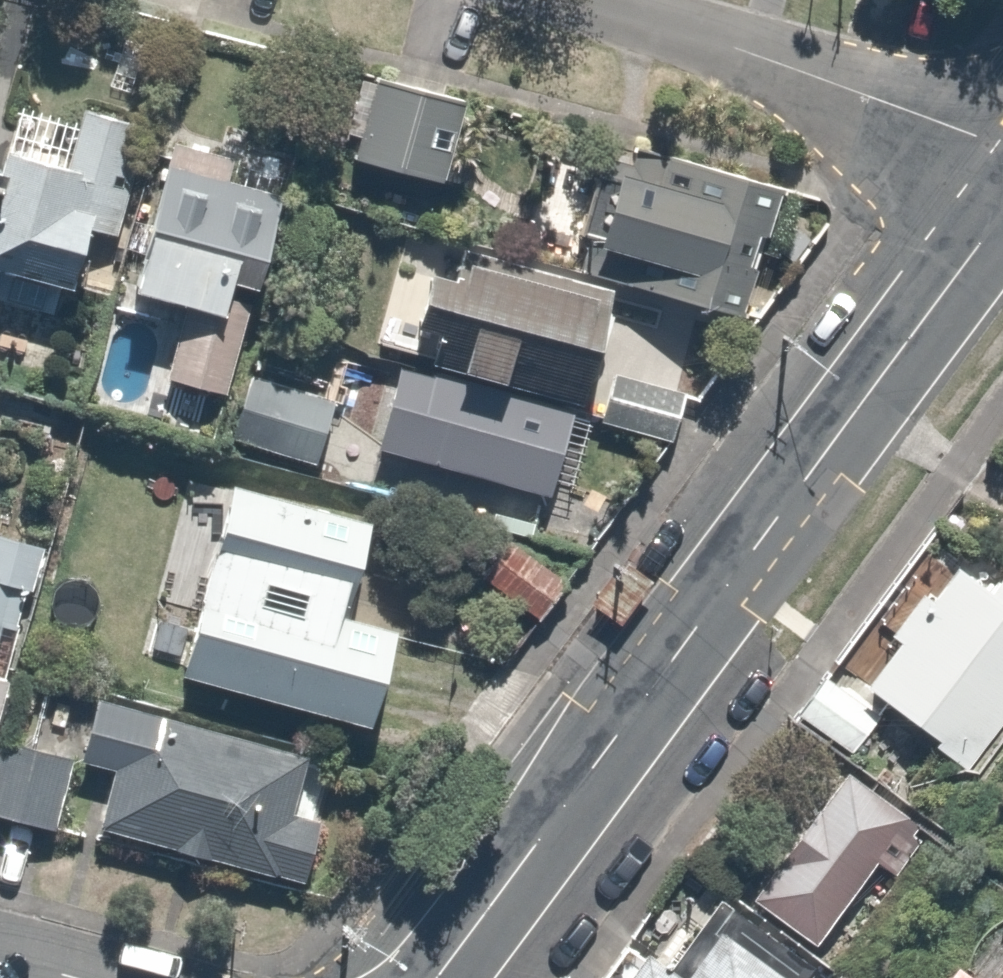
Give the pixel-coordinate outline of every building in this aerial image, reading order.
[(459,103),(371,79),(349,157),(438,181),(459,103)] [(0,143),(0,314),(3,303),(56,318),(81,229),(104,236),(120,179),(112,176),(126,128),(74,113),(60,160),(0,143)] [(798,175),(626,135),(595,271),(692,293),(689,307),(750,321),(766,249),(780,253),(798,175)] [(281,174),(162,149),(133,292),(183,302),(168,374),(218,384),(240,281),(258,285),(281,174)] [(399,359),(573,406),(606,285),(461,245),(452,278),(423,270),(399,359)] [(573,406),(399,359),(373,451),(547,499),(573,406)] [(332,379),(242,363),(226,451),(316,467),(332,379)] [(351,598),(372,513),(220,476),(172,673),(368,721),(396,609),(351,598)] [(37,524),(0,515),(0,691),(37,524)] [(563,573),(503,536),(476,580),(536,617),(563,573)] [(952,562),(925,601),(917,594),(878,635),(890,647),(857,684),(974,762),(1002,725),(1002,576),(996,570),(981,588),(952,562)] [(815,680),(792,717),(847,750),(873,717),(815,680)] [(93,699),(81,752),(7,736),(0,767),(0,821),(298,888),(319,794),(263,782),(272,740),(93,699)] [(838,770),(737,888),(775,912),(811,940),(885,872),(907,877),(934,833),(838,770)] [(711,927),(679,977),(789,977),(711,927)] [(622,949),(594,977),(673,977),(622,949)] [(952,957),(937,977),(980,977),(952,957)]
